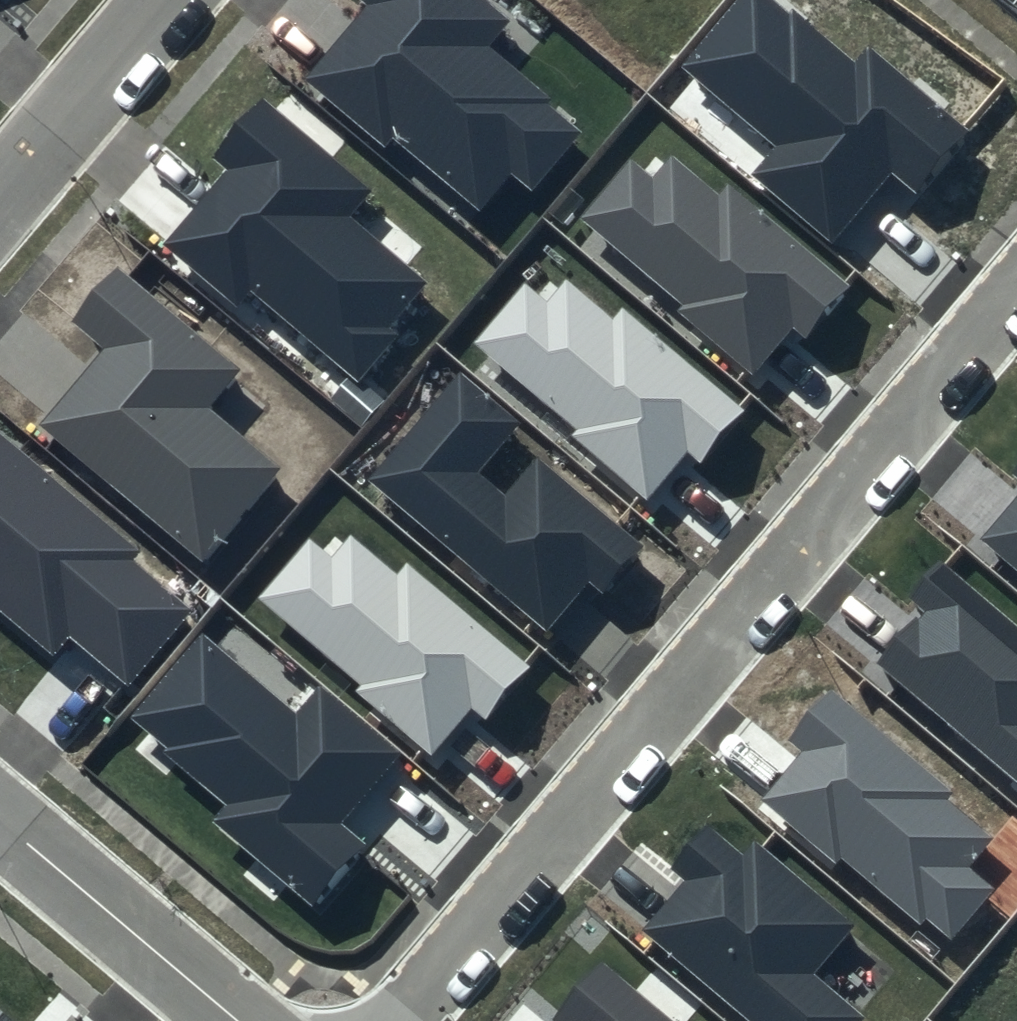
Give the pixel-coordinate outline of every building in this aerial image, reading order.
[(483,0),(354,0),(354,1),(360,6),(300,81),(383,148),(391,138),(480,208),(508,173),(532,193),(587,124),(488,46),(509,20),(483,0)] [(775,0),(737,0),(681,67),(775,145),(750,174),(833,243),(891,174),(915,194),(968,131),(866,47),(852,64),(775,0)] [(371,191),(261,100),(214,156),(228,167),(163,245),(238,307),(250,292),(358,381),(398,335),(388,327),(426,281),(349,217),(371,191)] [(651,177),(631,160),(580,221),(681,304),(678,312),(755,375),(792,330),(806,341),(852,285),(726,182),(717,192),(670,154),(651,177)] [(241,371),(118,267),(71,323),(104,351),(41,426),(201,560),(279,468),(209,409),(241,371)] [(610,320),(564,282),(546,304),(523,285),(474,344),(579,430),(573,437),(649,499),(685,454),(703,469),(752,410),(623,304),(610,320)] [(518,425),(459,376),(373,478),(548,624),(586,579),(606,596),(648,547),(536,454),(504,492),(479,471),(518,425)] [(0,438),(0,609),(53,653),(69,634),(131,686),(194,610),(133,559),(138,553),(0,438)] [(981,539),(1016,569),(1016,496),(981,539)] [(397,573),(351,534),(332,556),(309,536),(257,597),(358,683),(353,689),(429,753),(471,704),(486,716),(528,666),(406,563),(397,573)] [(939,558),(908,595),(925,609),(878,664),(1016,781),(1016,624),(939,558)] [(295,714),(201,636),(133,717),(166,745),(162,750),(228,805),(216,819),(317,903),(367,844),(343,824),(400,755),(318,686),(295,714)] [(949,789),(828,688),(784,740),(796,749),(757,795),(835,861),(840,856),(919,922),(925,915),(950,936),(992,886),(970,868),(993,841),(942,798),(949,789)] [(703,826),(669,867),(683,879),(639,932),(746,1020),(858,1020),(808,980),(855,924),(755,841),(741,858),(703,826)] [(601,964),(554,1019),(556,1020),(669,1020),(601,964)]
